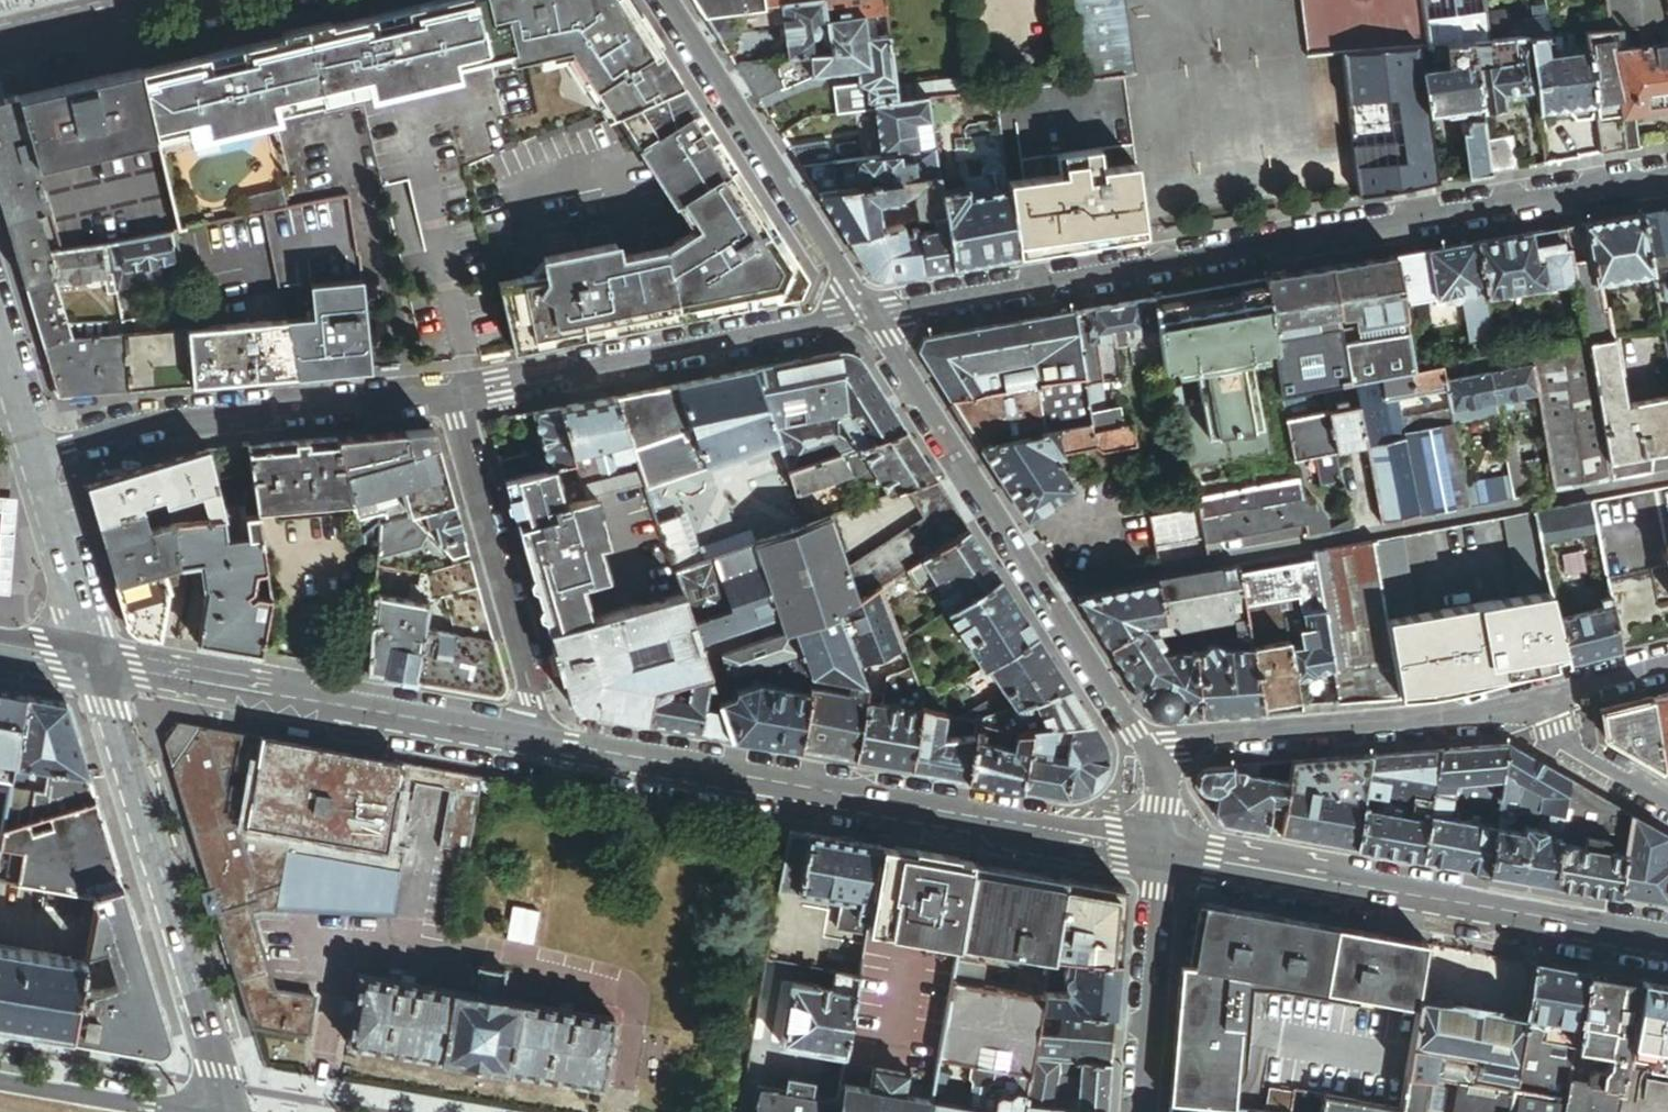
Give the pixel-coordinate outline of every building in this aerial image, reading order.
[(628,0),(441,0),(141,69),(141,72),(154,127),(182,120),(186,137),(271,117),(268,108),(367,84),(370,94),(481,69),(479,58),(509,51),(512,61),(566,49),(612,116),(618,113),(684,86),(628,0)] [(703,16),(730,12),(764,8),(763,0),(693,0),(703,16)] [(782,5),(785,27),(790,60),(808,57),(817,56),(823,55),(831,54),(829,41),(828,22),(825,0),(823,0),(782,5)] [(898,103),(896,86),(890,37),(878,39),(868,40),(866,26),(865,19),(887,17),(885,0),(825,0),(828,22),(829,41),(831,54),(823,55),(817,56),(808,57),(812,78),(839,75),(840,76),(853,74),(856,72),(858,72),(860,85),(867,89),(869,101),(876,106),(898,103)] [(1124,0),(1068,0),(1079,81),(1126,75),(1134,74),(1124,0)] [(1310,58),(1343,55),(1420,48),(1430,47),(1424,0),(1303,0),(1310,58)] [(1485,0),(1424,0),(1430,47),(1445,46),(1473,44),(1488,42),(1491,42),(1485,0)] [(1611,30),(1667,26),(1667,0),(1608,0),(1611,30)] [(782,5),(764,8),(730,12),(733,33),(741,32),(785,27),(782,5)] [(730,12),(703,16),(732,61),(749,50),(741,32),(733,33),(730,12)] [(1551,37),(1548,17),(1525,21),(1527,39),(1530,39),(1542,37),(1551,37)] [(876,25),(866,26),(868,40),(878,39),(876,25)] [(1611,30),(1611,31),(1606,31),(1609,49),(1611,68),(1617,67),(1615,55),(1619,48),(1667,43),(1667,26),(1611,30)] [(1609,49),(1606,31),(1588,32),(1590,50),(1593,70),(1611,68),(1609,49)] [(1590,50),(1588,32),(1580,33),(1582,51),(1590,50)] [(1552,48),(1551,37),(1542,37),(1543,43),(1545,55),(1553,54),(1552,48)] [(1530,39),(1527,39),(1510,40),(1512,56),(1513,63),(1492,66),(1490,59),(1488,42),(1473,44),(1482,108),(1482,112),(1497,110),(1496,103),(1503,102),(1502,94),(1535,90),(1537,89),(1532,57),(1530,44),(1530,39)] [(1545,55),(1543,43),(1530,44),(1532,57),(1545,55)] [(1611,68),(1593,70),(1597,104),(1598,110),(1622,107),(1623,114),(1634,112),(1667,108),(1667,43),(1619,48),(1615,55),(1617,67),(1611,68)] [(1482,108),(1473,44),(1445,46),(1449,74),(1440,75),(1438,72),(1433,70),(1423,71),(1429,116),(1468,110),(1482,108)] [(1429,116),(1423,71),(1420,48),(1343,55),(1360,197),(1438,183),(1429,116)] [(1592,116),(1597,104),(1593,70),(1590,50),(1582,51),(1560,53),(1553,54),(1545,55),(1532,57),(1537,89),(1540,112),(1553,110),(1568,108),(1574,116),(1576,118),(1592,116)] [(1513,63),(1512,56),(1490,59),(1492,66),(1513,63)] [(766,63),(780,93),(810,78),(812,78),(808,57),(790,60),(766,63)] [(737,68),(759,103),(780,93),(766,63),(741,67),(737,68)] [(141,72),(141,69),(90,81),(16,98),(17,101),(141,72)] [(154,127),(141,72),(17,101),(35,166),(129,147),(127,140),(156,134),(154,127)] [(1009,190),(1018,257),(1147,234),(1126,75),(1079,81),(995,91),(1009,190)] [(970,77),(896,86),(898,103),(929,99),(972,94),(970,77)] [(877,109),(876,106),(869,101),(867,89),(860,85),(835,88),(838,115),(876,109),(877,109)] [(497,283),(513,349),(660,321),(797,295),(807,277),(766,214),(721,146),(684,86),(618,113),(696,229),(667,248),(618,258),(615,244),(543,259),(546,272),(497,283)] [(1536,97),(1535,90),(1502,94),(1503,102),(1536,97)] [(15,96),(0,101),(0,204),(5,221),(47,208),(35,166),(17,101),(16,98),(15,96)] [(932,123),(929,99),(898,103),(876,106),(877,109),(876,109),(880,137),(882,157),(883,158),(898,156),(909,155),(914,154),(919,153),(918,144),(915,126),(930,123),(932,123)] [(1482,112),(1482,108),(1468,110),(1470,126),(1473,123),(1484,122),(1482,112)] [(1554,118),(1574,116),(1568,108),(1553,110),(1554,118)] [(1623,114),(1624,119),(1629,150),(1640,148),(1634,112),(1623,114)] [(567,126),(567,127),(569,135),(593,124),(590,116),(567,126)] [(1624,119),(1599,122),(1604,155),(1629,150),(1624,119)] [(1470,178),(1491,174),(1487,141),(1484,122),(1473,123),(1470,126),(1468,127),(1469,135),(1465,135),(1470,178)] [(933,142),(930,123),(915,126),(918,144),(929,142),(933,142)] [(157,141),(156,134),(127,140),(129,147),(157,141)] [(1491,174),(1517,169),(1512,138),(1487,141),(1491,174)] [(178,230),(157,141),(129,147),(35,166),(47,208),(59,250),(107,242),(118,240),(170,231),(174,230),(178,230)] [(919,153),(930,152),(929,142),(918,144),(919,153)] [(829,144),(789,149),(801,168),(832,164),(829,144)] [(918,181),(940,178),(936,151),(930,152),(919,153),(914,154),(915,164),(918,181)] [(912,182),(918,181),(915,164),(910,165),(899,166),(898,156),(883,158),(857,161),(861,189),(912,182)] [(857,161),(832,164),(801,168),(818,195),(861,189),(857,161)] [(967,196),(1007,190),(1004,168),(997,164),(989,165),(981,173),(982,177),(965,179),(966,189),(967,196)] [(945,217),(942,192),(940,178),(918,181),(912,182),(914,196),(918,216),(919,223),(928,220),(945,217)] [(861,189),(818,195),(847,240),(883,231),(879,206),(903,202),(914,196),(912,182),(861,189)] [(953,268),(1018,257),(1009,190),(1007,190),(967,196),(966,189),(942,192),(945,217),(953,268)] [(262,213),(286,208),(282,190),(245,197),(250,216),(262,213)] [(47,208),(5,221),(24,283),(54,275),(49,252),(59,250),(47,208)] [(1665,211),(1644,215),(1648,240),(1667,236),(1667,225),(1665,211)] [(1648,240),(1644,215),(1584,225),(1567,228),(1571,250),(1577,283),(1578,288),(1595,285),(1596,285),(1654,275),(1648,240)] [(918,223),(919,223),(918,216),(889,222),(891,229),(904,226),(911,225),(918,223)] [(925,273),(953,268),(945,217),(928,220),(929,225),(930,229),(919,232),(925,273)] [(929,225),(928,220),(919,223),(918,223),(919,229),(919,232),(930,229),(929,225)] [(884,280),(925,273),(919,232),(919,229),(912,231),(912,236),(906,237),(905,230),(904,226),(891,229),(883,231),(847,240),(870,275),(884,280)] [(1571,250),(1567,228),(1532,234),(1538,264),(1550,263),(1549,254),(1571,250)] [(181,260),(174,230),(170,231),(175,261),(181,260)] [(175,261),(170,231),(118,240),(124,270),(127,270),(175,261)] [(1538,264),(1532,234),(1478,244),(1487,292),(1488,298),(1491,298),(1491,301),(1495,303),(1505,301),(1508,297),(1508,294),(1577,283),(1571,250),(1549,254),(1550,263),(1538,264)] [(124,270),(118,240),(107,242),(112,272),(124,270)] [(112,272),(107,242),(59,250),(49,252),(54,275),(56,283),(101,277),(104,277),(106,275),(112,274),(112,272)] [(1487,292),(1478,244),(1430,252),(1438,300),(1448,298),(1449,300),(1451,303),(1454,304),(1457,304),(1460,302),(1464,296),(1487,292)] [(1438,300),(1430,252),(1396,258),(1405,307),(1438,300)] [(1405,307),(1396,258),(1333,269),(1355,385),(1381,380),(1410,374),(1416,373),(1405,307)] [(1355,385),(1333,269),(1267,280),(1278,349),(1280,358),(1281,363),(1286,397),(1306,394),(1327,390),(1335,388),(1348,386),(1355,385)] [(127,270),(124,270),(112,272),(112,274),(115,291),(127,289),(130,284),(127,270)] [(115,291),(112,274),(106,275),(104,277),(101,277),(104,293),(115,292),(115,291)] [(56,283),(54,275),(24,283),(57,388),(60,387),(68,392),(69,396),(127,391),(121,335),(107,336),(73,339),(70,331),(69,327),(56,283)] [(370,369),(359,280),(310,285),(313,316),(285,319),(297,376),(370,369)] [(1278,349),(1267,280),(1156,300),(1158,312),(1161,332),(1161,337),(1166,368),(1172,368),(1177,367),(1267,351),(1272,350),(1278,349)] [(1600,308),(1596,285),(1595,285),(1578,288),(1587,339),(1608,336),(1603,307),(1600,308)] [(172,304),(173,313),(192,308),(189,296),(175,300),(172,304)] [(1490,310),(1488,298),(1479,300),(1482,312),(1490,310)] [(1158,312),(1156,300),(1144,302),(1145,314),(1158,312)] [(1145,314),(1144,302),(1086,312),(1092,343),(1101,342),(1113,340),(1114,343),(1116,344),(1121,344),(1126,343),(1128,340),(1128,338),(1148,334),(1145,314)] [(136,321),(137,333),(197,327),(193,308),(192,308),(173,313),(136,321)] [(1092,343),(1086,312),(1075,314),(1080,345),(1092,343)] [(1161,332),(1158,312),(1145,314),(1148,334),(1161,332)] [(1080,345),(1075,314),(926,339),(918,352),(950,402),(1085,377),(1080,345)] [(267,321),(273,378),(297,376),(285,319),(267,321)] [(121,335),(127,391),(273,378),(267,321),(197,327),(137,333),(121,335)] [(73,339),(107,336),(106,327),(69,327),(70,331),(73,339)] [(1600,410),(1625,405),(1612,337),(1587,340),(1600,410)] [(1128,382),(1121,344),(1116,344),(1114,343),(1113,340),(1101,342),(1108,385),(1128,382)] [(1612,482),(1586,340),(1531,351),(1533,364),(1537,394),(1554,485),(1555,493),(1612,482)] [(1101,342),(1092,343),(1080,345),(1085,377),(1087,389),(1088,388),(1108,385),(1101,342)] [(1193,469),(1206,467),(1274,454),(1269,419),(1263,420),(1253,363),(1268,360),(1267,351),(1177,367),(1178,376),(1198,373),(1203,405),(1186,408),(1183,389),(1170,391),(1174,419),(1183,417),(1193,469)] [(1533,364),(1531,351),(1487,359),(1490,372),(1533,364)] [(861,446),(905,430),(862,363),(859,359),(852,355),(847,354),(841,354),(755,370),(780,440),(790,471),(841,453),(861,446)] [(1490,372),(1487,359),(1472,362),(1474,375),(1490,372)] [(1474,375),(1472,362),(1456,365),(1458,377),(1445,380),(1447,389),(1450,408),(1451,410),(1496,402),(1490,372),(1474,375)] [(1537,394),(1533,364),(1490,372),(1496,402),(1537,394)] [(1458,377),(1456,365),(1443,368),(1445,380),(1458,377)] [(1445,380),(1443,368),(1417,373),(1416,373),(1410,374),(1414,396),(1447,389),(1445,380)] [(780,440),(755,370),(678,385),(693,427),(705,460),(707,465),(780,440)] [(1414,396),(1410,374),(1381,380),(1385,402),(1399,399),(1414,396)] [(1085,377),(950,402),(980,448),(1093,425),(1093,420),(1087,389),(1085,377)] [(1381,380),(1355,385),(1358,399),(1359,405),(1367,447),(1393,442),(1385,402),(1381,380)] [(693,427),(678,385),(660,388),(675,433),(693,427)] [(1094,420),(1113,417),(1108,385),(1088,388),(1094,420)] [(1358,399),(1355,385),(1348,386),(1350,400),(1358,399)] [(660,438),(675,433),(660,388),(644,391),(616,396),(633,447),(660,438)] [(1337,396),(1335,388),(1327,390),(1328,398),(1337,396)] [(1310,415),(1306,394),(1286,397),(1287,399),(1290,419),(1310,415)] [(615,462),(636,457),(633,447),(616,396),(559,408),(571,453),(609,441),(615,462)] [(1625,405),(1600,410),(1610,463),(1655,455),(1667,453),(1667,397),(1625,405)] [(1290,419),(1287,399),(1273,402),(1282,452),(1295,450),(1290,419)] [(1399,399),(1385,402),(1393,442),(1403,440),(1402,435),(1453,424),(1451,410),(1450,408),(1403,417),(1399,399)] [(1496,402),(1451,410),(1453,424),(1454,427),(1499,418),(1496,402)] [(1331,411),(1339,453),(1367,447),(1359,405),(1331,411)] [(574,463),(571,453),(559,408),(533,412),(548,469),(563,466),(574,463)] [(1331,411),(1310,415),(1290,419),(1295,450),(1297,461),(1319,457),(1338,453),(1339,453),(1331,411)] [(1095,433),(1124,428),(1122,415),(1113,417),(1094,420),(1093,420),(1093,425),(1095,433)] [(1419,518),(1469,508),(1465,483),(1454,427),(1453,424),(1402,435),(1403,440),(1419,518)] [(1107,454),(1138,448),(1134,426),(1124,428),(1095,433),(1093,425),(980,448),(1026,519),(1046,507),(1047,507),(1055,502),(1055,501),(1074,488),(1059,464),(1055,457),(1097,449),(1106,453),(1107,454)] [(636,457),(644,481),(645,481),(705,460),(693,427),(675,433),(660,438),(633,447),(636,457)] [(419,491),(448,484),(433,429),(384,434),(402,495),(419,491)] [(935,477),(905,430),(861,446),(882,485),(888,496),(909,488),(935,477)] [(378,518),(384,517),(363,435),(335,438),(351,502),(356,523),(378,518)] [(257,508),(351,502),(335,438),(247,446),(257,508)] [(1383,524),(1419,518),(1403,440),(1393,442),(1367,447),(1383,524)] [(584,498),(644,481),(636,457),(615,462),(609,441),(571,453),(574,463),(576,469),(578,476),(584,498)] [(1507,459),(1520,456),(1517,443),(1504,444),(1507,459)] [(882,485),(861,446),(841,453),(853,475),(860,488),(874,483),(882,485)] [(217,490),(215,479),(207,449),(86,487),(97,521),(143,507),(142,505),(165,499),(167,506),(203,494),(217,490)] [(1101,458),(1106,453),(1097,449),(1055,457),(1059,464),(1097,456),(1101,458)] [(505,481),(532,474),(526,452),(499,460),(505,481)] [(1514,500),(1544,495),(1536,452),(1520,456),(1507,459),(1509,474),(1514,500)] [(853,475),(841,453),(790,471),(798,495),(853,475)] [(1340,464),(1338,453),(1319,457),(1321,467),(1340,464)] [(1613,482),(1652,475),(1655,455),(1610,463),(1613,482)] [(712,480),(707,465),(705,460),(645,481),(644,481),(651,501),(653,500),(672,493),(712,480)] [(683,594),(676,572),(672,562),(651,501),(644,481),(584,498),(578,476),(576,469),(574,463),(563,466),(548,469),(532,474),(505,481),(548,632),(589,621),(611,615),(651,603),(683,594)] [(1198,498),(1281,483),(1279,470),(1209,483),(1206,467),(1193,469),(1198,498)] [(245,516),(255,515),(248,470),(215,479),(217,490),(225,518),(245,516)] [(1509,474),(1465,483),(1469,508),(1514,500),(1509,474)] [(969,531),(935,477),(909,488),(927,517),(848,567),(860,601),(881,587),(906,571),(923,561),(969,531)] [(1305,507),(1300,479),(1281,483),(1198,498),(1200,508),(1206,540),(1207,544),(1221,541),(1308,525),(1305,507)] [(425,513),(455,505),(448,484),(419,491),(425,513)] [(1592,503),(1607,579),(1667,568),(1667,566),(1667,563),(1662,564),(1661,555),(1665,554),(1665,549),(1667,549),(1667,489),(1592,503)] [(203,494),(209,520),(223,518),(225,518),(217,490),(203,494)] [(680,515),(672,493),(653,500),(661,523),(680,515)] [(172,524),(174,524),(209,520),(203,494),(167,506),(172,524)] [(8,596),(16,501),(0,499),(0,596),(8,596)] [(1608,593),(1590,503),(1583,505),(1588,532),(1560,537),(1569,576),(1549,581),(1552,591),(1559,619),(1612,605),(1610,593),(1608,593)] [(469,553),(455,505),(425,513),(428,526),(434,525),(439,543),(452,556),(469,553)] [(1316,505),(1305,507),(1308,525),(1310,537),(1330,534),(1327,520),(1316,505)] [(1588,532),(1583,505),(1537,513),(1542,540),(1560,537),(1588,532)] [(178,565),(174,524),(172,524),(150,530),(143,507),(97,521),(117,585),(161,571),(178,565)] [(1206,540),(1200,508),(1151,517),(1156,542),(1157,550),(1206,540)] [(680,515),(697,563),(705,560),(689,513),(680,515)] [(1537,513),(1503,520),(1517,597),(1552,591),(1549,581),(1546,567),(1548,566),(1542,540),(1537,513)] [(197,644),(261,655),(270,597),(252,594),(255,576),(267,574),(257,514),(255,515),(245,516),(248,534),(225,537),(223,518),(209,520),(174,524),(178,565),(181,564),(187,562),(202,561),(205,586),(208,587),(197,644)] [(680,515),(661,523),(677,570),(697,563),(680,515)] [(248,534),(245,516),(225,518),(223,518),(225,537),(248,534)] [(428,531),(413,516),(385,523),(379,524),(378,547),(418,539),(428,531)] [(831,516),(814,522),(808,525),(753,544),(756,552),(760,563),(779,615),(783,626),(785,631),(793,629),(802,652),(812,679),(842,684),(851,686),(868,689),(859,666),(839,614),(860,601),(848,567),(831,516)] [(378,525),(379,524),(378,518),(356,523),(360,537),(378,525)] [(999,577),(969,531),(923,561),(934,580),(940,588),(951,608),(999,577)] [(1560,537),(1542,540),(1548,566),(1546,567),(1549,581),(1569,576),(1560,537)] [(1402,538),(1373,543),(1386,620),(1416,615),(1402,538)] [(1221,541),(1207,544),(1209,556),(1223,554),(1221,541)] [(1134,570),(1160,565),(1157,550),(1156,542),(1129,548),(1134,570)] [(1386,620),(1373,543),(1313,555),(1315,563),(1323,611),(1334,669),(1340,703),(1359,702),(1352,661),(1392,654),(1386,620)] [(756,552),(753,544),(715,558),(718,566),(756,552)] [(760,563),(756,552),(718,566),(721,577),(744,569),(743,564),(752,561),(754,565),(760,563)] [(1306,565),(1304,556),(1236,569),(1238,577),(1306,565)] [(718,566),(715,558),(692,566),(676,572),(683,594),(692,620),(732,607),(721,577),(718,566)] [(700,643),(779,615),(760,563),(754,565),(752,561),(743,564),(744,569),(721,577),(732,607),(692,620),(700,643)] [(934,580),(923,561),(906,571),(918,591),(934,580)] [(1323,611),(1315,563),(1306,565),(1238,577),(1246,618),(1247,624),(1285,618),(1289,617),(1303,614),(1323,611)] [(181,564),(178,565),(161,571),(166,588),(187,585),(181,564)] [(1607,579),(1610,593),(1612,605),(1621,650),(1667,638),(1667,568),(1607,579)] [(1238,577),(1236,569),(1158,583),(1168,631),(1238,619),(1246,618),(1238,577)] [(147,635),(156,637),(166,588),(161,571),(117,585),(128,619),(133,627),(139,631),(147,635)] [(426,574),(418,573),(417,585),(415,602),(428,605),(427,602),(426,574)] [(1035,634),(999,577),(951,608),(946,611),(982,668),(986,665),(1035,634)] [(940,588),(934,580),(918,591),(923,598),(940,588)] [(1168,631),(1158,583),(1080,597),(1078,599),(1108,647),(1157,633),(1158,633),(1168,631)] [(409,584),(407,601),(415,602),(417,585),(409,584)] [(905,648),(902,639),(888,606),(881,587),(860,601),(839,614),(859,666),(905,648)] [(485,616),(477,588),(444,597),(454,625),(485,616)] [(1416,615),(1386,620),(1392,654),(1400,699),(1437,696),(1569,663),(1559,619),(1552,591),(1517,597),(1416,615)] [(407,601),(374,594),(369,674),(416,682),(420,651),(410,650),(412,637),(422,639),(424,629),(428,605),(415,602),(407,601)] [(692,620),(683,594),(651,603),(611,615),(589,621),(548,632),(570,709),(648,723),(654,688),(674,682),(691,677),(710,672),(700,643),(692,620)] [(1569,663),(1621,650),(1612,605),(1559,619),(1569,663)] [(1315,672),(1334,669),(1323,611),(1303,614),(1307,632),(1293,635),(1293,636),(1297,635),(1301,636),(1304,640),(1303,644),(1300,647),(1298,647),(1290,649),(1295,679),(1315,676),(1315,672)] [(1293,635),(1289,617),(1285,618),(1290,649),(1298,647),(1300,647),(1303,644),(1304,640),(1301,636),(1297,635),(1293,636),(1293,635)] [(1251,647),(1247,624),(1246,618),(1238,619),(1243,648),(1251,647)] [(1283,707),(1300,706),(1295,679),(1290,649),(1285,618),(1247,624),(1251,647),(1253,656),(1263,709),(1283,707)] [(739,648),(785,631),(783,626),(737,643),(739,648)] [(420,651),(416,682),(499,697),(508,688),(494,641),(424,629),(422,639),(420,651)] [(786,657),(802,652),(793,629),(785,631),(739,648),(721,654),(727,672),(734,675),(759,667),(786,657)] [(1157,633),(1108,647),(1139,696),(1145,697),(1146,706),(1150,712),(1154,714),(1164,716),(1170,716),(1175,711),(1179,715),(1200,714),(1194,651),(1161,653),(1158,647),(1163,644),(1158,633),(1157,633)] [(1068,686),(1035,634),(986,665),(1008,698),(1014,707),(1015,707),(1033,700),(1068,686)] [(420,651),(422,639),(412,637),(410,650),(420,651)] [(1200,714),(1263,709),(1253,656),(1251,647),(1243,648),(1223,649),(1221,645),(1218,644),(1212,643),(1209,645),(1207,648),(1206,650),(1194,651),(1200,714)] [(810,692),(811,687),(812,679),(802,652),(786,657),(798,690),(810,692)] [(1400,699),(1392,654),(1352,661),(1359,702),(1400,699)] [(798,690),(786,657),(759,667),(758,683),(798,690)] [(856,760),(911,769),(922,707),(923,697),(912,667),(889,676),(885,697),(884,703),(867,700),(856,760)] [(654,688),(648,723),(701,732),(705,705),(709,686),(710,674),(710,672),(691,677),(688,699),(687,699),(683,694),(679,693),(673,689),(674,682),(654,688)] [(811,687),(841,692),(842,684),(812,679),(811,687)] [(800,750),(810,692),(798,690),(758,683),(739,689),(735,695),(750,741),(800,750)] [(849,694),(851,686),(842,684),(841,692),(849,694)] [(867,700),(868,689),(851,686),(849,694),(841,692),(829,755),(856,760),(867,700)] [(924,704),(938,695),(934,687),(929,686),(923,689),(925,696),(924,704)] [(1070,727),(1093,725),(1068,686),(1033,700),(1038,712),(1020,718),(1026,732),(1032,731),(1055,729),(1070,727)] [(829,755),(841,692),(811,687),(810,692),(800,750),(829,755)] [(0,691),(0,772),(13,774),(14,767),(19,739),(8,737),(11,720),(21,722),(26,695),(0,691)] [(66,702),(26,695),(21,722),(19,739),(14,767),(88,776),(66,702)] [(750,741),(735,695),(720,700),(722,708),(732,738),(750,741)] [(1654,699),(1666,773),(1667,774),(1667,695),(1654,699)] [(1014,707),(1008,698),(960,718),(976,722),(1014,707)] [(1666,773),(1654,699),(1602,711),(1606,737),(1611,742),(1666,773)] [(1015,707),(1020,718),(1038,712),(1033,700),(1015,707)] [(705,705),(701,732),(732,738),(722,708),(705,705)] [(967,779),(974,738),(974,735),(942,737),(946,714),(922,707),(911,769),(967,779)] [(1014,733),(1026,732),(1020,718),(1015,707),(1014,707),(976,722),(1014,733)] [(974,735),(976,722),(960,718),(946,714),(942,737),(974,735)] [(19,739),(21,722),(11,720),(8,737),(19,739)] [(1013,744),(1014,733),(976,722),(974,735),(974,738),(1013,744)] [(167,743),(173,763),(200,729),(180,725),(167,743)] [(1102,740),(1093,725),(1070,727),(1069,739),(1067,755),(1066,761),(1051,758),(1052,752),(1029,749),(1022,789),(1072,798),(1076,798),(1084,795),(1094,789),(1097,787),(1101,781),(1104,776),(1106,770),(1108,763),(1108,758),(1106,748),(1102,740)] [(200,729),(173,763),(172,766),(213,900),(217,913),(247,904),(258,901),(256,894),(281,887),(291,833),(244,825),(261,737),(202,727),(200,729)] [(1069,739),(1070,727),(1055,729),(1053,741),(1069,739)] [(1053,741),(1055,729),(1032,731),(1029,749),(1052,752),(1053,741)] [(967,779),(1022,789),(1029,749),(1032,731),(1026,732),(1014,733),(1013,744),(974,738),(967,779)] [(400,762),(261,737),(244,825),(291,833),(384,850),(400,762)] [(1510,747),(1441,751),(1434,794),(1453,797),(1454,797),(1456,785),(1464,784),(1469,784),(1493,783),(1504,782),(1510,747)] [(1604,801),(1510,747),(1504,782),(1500,804),(1517,807),(1518,799),(1540,804),(1539,810),(1551,813),(1564,815),(1563,825),(1599,832),(1604,801)] [(1434,794),(1441,751),(1373,756),(1366,797),(1377,799),(1395,802),(1402,803),(1420,806),(1432,808),(1434,794)] [(1067,755),(1052,752),(1051,758),(1066,761),(1067,755)] [(1366,797),(1373,756),(1294,762),(1291,784),(1282,834),(1357,848),(1364,808),(1366,797)] [(414,784),(417,765),(400,762),(384,850),(291,833),(281,887),(256,894),(258,901),(247,904),(250,915),(286,908),(385,909),(390,884),(398,874),(414,784)] [(1249,776),(1291,784),(1294,762),(1248,766),(1246,771),(1248,773),(1249,775),(1249,776)] [(482,776),(417,765),(414,784),(449,790),(438,846),(468,851),(482,776)] [(95,800),(88,776),(14,767),(13,774),(3,829),(95,800)] [(1221,824),(1282,834),(1291,784),(1249,776),(1249,775),(1248,773),(1246,771),(1244,770),(1242,770),(1240,770),(1238,770),(1236,770),(1235,771),(1233,772),(1231,767),(1208,769),(1206,769),(1201,773),(1198,777),(1197,785),(1198,790),(1201,793),(1203,794),(1210,796),(1215,796),(1213,811),(1221,824)] [(13,774),(0,772),(0,844),(3,829),(13,774)] [(1500,804),(1504,782),(1493,783),(1490,799),(1467,795),(1463,794),(1462,799),(1499,806),(1500,804)] [(1454,797),(1462,799),(1463,794),(1464,784),(1456,785),(1454,797)] [(1453,797),(1434,794),(1432,808),(1431,814),(1449,817),(1451,807),(1453,797)] [(1377,799),(1366,797),(1364,808),(1375,810),(1377,799)] [(1498,815),(1499,806),(1462,799),(1454,797),(1453,797),(1451,807),(1491,814),(1498,815)] [(1395,802),(1377,799),(1375,810),(1393,813),(1395,802)] [(1518,799),(1517,807),(1516,813),(1541,818),(1540,828),(1546,829),(1545,834),(1551,835),(1549,825),(1551,813),(1539,810),(1540,804),(1518,799)] [(3,829),(0,844),(0,878),(92,895),(122,885),(95,800),(3,829)] [(1632,817),(1604,801),(1599,832),(1597,839),(1620,843),(1622,835),(1628,836),(1632,817)] [(1400,814),(1402,803),(1395,802),(1393,813),(1400,814)] [(1400,814),(1418,818),(1420,806),(1402,803),(1400,814)] [(1517,807),(1500,804),(1499,806),(1498,815),(1496,823),(1496,826),(1508,828),(1515,820),(1516,813),(1517,807)] [(1431,814),(1432,808),(1420,806),(1418,818),(1430,819),(1431,814)] [(1357,848),(1423,859),(1430,819),(1418,818),(1400,814),(1393,813),(1375,810),(1364,808),(1357,848)] [(1597,839),(1599,832),(1563,825),(1564,815),(1551,813),(1549,825),(1551,835),(1545,834),(1542,855),(1529,853),(1525,877),(1618,893),(1625,853),(1619,852),(1578,845),(1560,842),(1561,836),(1574,838),(1579,837),(1579,836),(1597,839)] [(1423,859),(1488,870),(1496,826),(1479,823),(1471,821),(1449,817),(1431,814),(1430,819),(1423,859)] [(1471,821),(1479,823),(1480,816),(1472,815),(1471,821)] [(1632,817),(1628,836),(1625,853),(1618,893),(1667,902),(1667,838),(1632,817)] [(1488,870),(1525,877),(1529,853),(1542,855),(1545,834),(1546,829),(1540,828),(1531,826),(1529,832),(1524,831),(1508,828),(1496,826),(1488,870)] [(789,830),(778,891),(793,893),(798,894),(809,833),(789,830)] [(881,846),(809,833),(798,894),(863,905),(871,907),(881,846)] [(1625,853),(1628,836),(1622,835),(1620,843),(1619,852),(1625,853)] [(1578,845),(1619,852),(1620,843),(1597,839),(1579,836),(1579,837),(1578,845)] [(899,850),(881,846),(871,907),(867,926),(960,941),(973,863),(899,850)] [(1043,876),(973,863),(960,941),(957,960),(963,961),(964,955),(966,946),(1009,953),(1029,956),(1043,876)] [(392,911),(398,874),(390,884),(385,909),(286,908),(286,912),(392,911)] [(1063,880),(1043,876),(1029,956),(1050,960),(1051,955),(1063,880)] [(1125,891),(1063,880),(1051,955),(1061,956),(1072,956),(1119,961),(1125,891)] [(166,1031),(122,885),(92,895),(95,905),(85,961),(72,1037),(154,1051),(157,1050),(161,1048),(164,1046),(166,1043),(167,1037),(166,1031)] [(793,893),(778,891),(776,903),(776,904),(786,906),(792,902),(793,893)] [(1192,969),(1207,905),(1191,902),(1184,942),(1182,967),(1192,969)] [(247,904),(217,913),(217,914),(252,1028),(308,1038),(313,1011),(299,1008),(302,995),(274,991),(250,915),(247,904)] [(867,926),(871,907),(863,905),(860,927),(867,928),(867,926)] [(1323,926),(1207,905),(1192,969),(1182,967),(1170,1105),(1193,1106),(1235,1109),(1246,979),(1312,990),(1323,926)] [(960,941),(867,926),(867,928),(865,942),(862,959),(859,976),(856,994),(846,1056),(841,1082),(870,1088),(874,1066),(916,1073),(913,1094),(933,1097),(935,1088),(937,1074),(940,1059),(951,992),(957,960),(960,941)] [(1428,944),(1323,926),(1312,990),(1391,1004),(1418,1009),(1420,997),(1428,944)] [(72,1037),(85,961),(0,946),(0,1025),(72,1037)] [(1028,963),(1029,956),(1009,953),(1007,964),(1022,966),(1028,963)] [(963,961),(957,960),(951,992),(979,997),(984,961),(977,960),(977,957),(964,955),(963,961)] [(1061,956),(1051,955),(1050,960),(1045,992),(1053,993),(1057,968),(1060,964),(1061,956)] [(859,976),(862,959),(843,956),(838,958),(835,972),(859,976)] [(1115,1014),(1119,961),(1072,956),(1070,969),(1064,969),(1063,974),(1064,976),(1061,983),(1064,987),(1064,990),(1060,994),(1053,993),(1045,992),(1043,1008),(1053,1009),(1062,1009),(1115,1014)] [(1588,973),(1535,963),(1526,1015),(1522,1037),(1575,1047),(1588,973)] [(480,968),(475,994),(502,999),(506,973),(480,968)] [(859,976),(835,972),(832,990),(856,994),(859,976)] [(1640,983),(1588,973),(1575,1047),(1610,1053),(1608,1066),(1602,1072),(1596,1072),(1590,1076),(1589,1083),(1622,1089),(1626,1064),(1640,983)] [(502,999),(475,994),(454,990),(452,991),(366,977),(363,974),(361,974),(359,975),(359,979),(361,980),(350,1040),(348,1041),(347,1044),(352,1046),(353,1044),(439,1059),(440,1060),(459,1064),(460,1065),(464,1066),(465,1064),(486,1068),(487,1069),(492,1070),(492,1069),(510,1073),(512,1072),(599,1087),(600,1088),(605,1089),(605,1083),(615,1022),(617,1020),(616,1019),(615,1018),(611,1017),(608,1019),(522,1003),(521,1002),(502,999)] [(814,1050),(846,1056),(856,994),(832,990),(792,983),(779,1044),(807,1049),(814,1050)] [(1626,1064),(1667,1072),(1667,988),(1640,983),(1626,1064)] [(979,997),(951,992),(940,1059),(971,1064),(1020,1072),(1032,1074),(1035,1056),(1038,1033),(1040,1022),(1043,1008),(979,997)] [(1295,1090),(1311,1000),(1296,998),(1257,994),(1249,1083),(1263,1085),(1264,1086),(1264,1089),(1272,1090),(1281,1092),(1282,1088),(1295,1090)] [(299,1008),(313,1011),(315,997),(302,995),(299,1008)] [(1448,1002),(1420,997),(1418,1009),(1407,1073),(1429,1078),(1459,1083),(1472,1085),(1474,1072),(1515,1079),(1522,1037),(1526,1015),(1497,1010),(1497,1008),(1493,1007),(1492,1009),(1481,1007),(1481,1005),(1478,1004),(1477,1007),(1468,1005),(1468,1003),(1464,1002),(1464,1005),(1453,1003),(1453,1000),(1448,999),(1448,1002)] [(1389,1015),(1311,1000),(1295,1090),(1323,1095),(1341,1098),(1401,1108),(1407,1073),(1418,1009),(1391,1004),(1389,1015)] [(1053,1009),(1043,1008),(1040,1022),(1046,1022),(1046,1015),(1052,1016),(1053,1009)] [(1054,1035),(1038,1033),(1035,1056),(1059,1059),(1064,1059),(1082,1061),(1111,1064),(1115,1014),(1062,1009),(1061,1017),(1060,1030),(1054,1035)] [(1522,1037),(1515,1079),(1513,1088),(1567,1097),(1570,1080),(1569,1080),(1575,1047),(1522,1037)] [(1610,1053),(1575,1047),(1569,1080),(1570,1080),(1589,1083),(1590,1076),(1596,1072),(1602,1072),(1608,1066),(1610,1053)] [(792,1092),(808,1094),(814,1050),(807,1049),(801,1086),(793,1085),(792,1092)] [(1059,1059),(1035,1056),(1032,1074),(1028,1096),(1028,1097),(1035,1098),(1037,1100),(1039,1098),(1054,1100),(1055,1099),(1059,1059)] [(1064,1059),(1059,1059),(1055,1099),(1077,1101),(1079,1080),(1062,1079),(1064,1059)] [(1079,1080),(1082,1061),(1064,1059),(1062,1079),(1079,1080)] [(1111,1064),(1082,1061),(1079,1080),(1077,1101),(1075,1111),(1093,1111),(1107,1111),(1111,1064)] [(971,1064),(969,1079),(972,1087),(968,1108),(992,1111),(994,1111),(995,1100),(1001,1096),(1011,1098),(1017,1094),(1020,1072),(971,1064)] [(1622,1089),(1618,1111),(1667,1111),(1667,1072),(1626,1064),(1622,1089)] [(933,1097),(913,1094),(916,1073),(874,1066),(870,1088),(841,1082),(838,1099),(836,1111),(930,1111),(932,1102),(933,1097)] [(1028,1096),(1032,1074),(1020,1072),(1017,1094),(1028,1096)] [(1407,1073),(1401,1108),(1400,1111),(1423,1111),(1429,1078),(1407,1073)] [(949,1076),(937,1074),(935,1088),(946,1090),(949,1076)] [(780,1077),(778,1090),(792,1092),(793,1085),(794,1082),(793,1078),(784,1075),(780,1077)] [(1429,1078),(1423,1111),(1454,1111),(1459,1083),(1429,1078)] [(1512,1092),(1509,1111),(1618,1111),(1622,1089),(1589,1083),(1570,1080),(1567,1097),(1513,1088),(1512,1092)] [(1472,1085),(1459,1083),(1454,1111),(1509,1111),(1512,1092),(1497,1089),(1472,1085)] [(753,1111),(836,1111),(838,1099),(808,1094),(792,1092),(778,1090),(757,1086),(753,1111)] [(946,1090),(935,1088),(933,1097),(932,1102),(944,1104),(946,1090)] [(1272,1090),(1269,1111),(1292,1111),(1294,1094),(1281,1092),(1272,1090)] [(1295,1090),(1294,1094),(1292,1111),(1320,1111),(1323,1095),(1295,1090)] [(1026,1106),(1028,1097),(1028,1096),(1017,1094),(1011,1098),(1001,1096),(995,1100),(994,1111),(1025,1111),(1026,1106)] [(1323,1095),(1320,1111),(1339,1111),(1341,1098),(1323,1095)] [(1035,1098),(1028,1097),(1026,1106),(1037,1107),(1038,1100),(1037,1100),(1035,1098)] [(1039,1098),(1037,1100),(1038,1100),(1037,1107),(1074,1110),(1075,1111),(1077,1101),(1055,1099),(1054,1100),(1039,1098)] [(1341,1098),(1339,1111),(1400,1111),(1401,1108),(1341,1098)] [(932,1102),(930,1111),(992,1111),(968,1108),(944,1104),(932,1102)]
